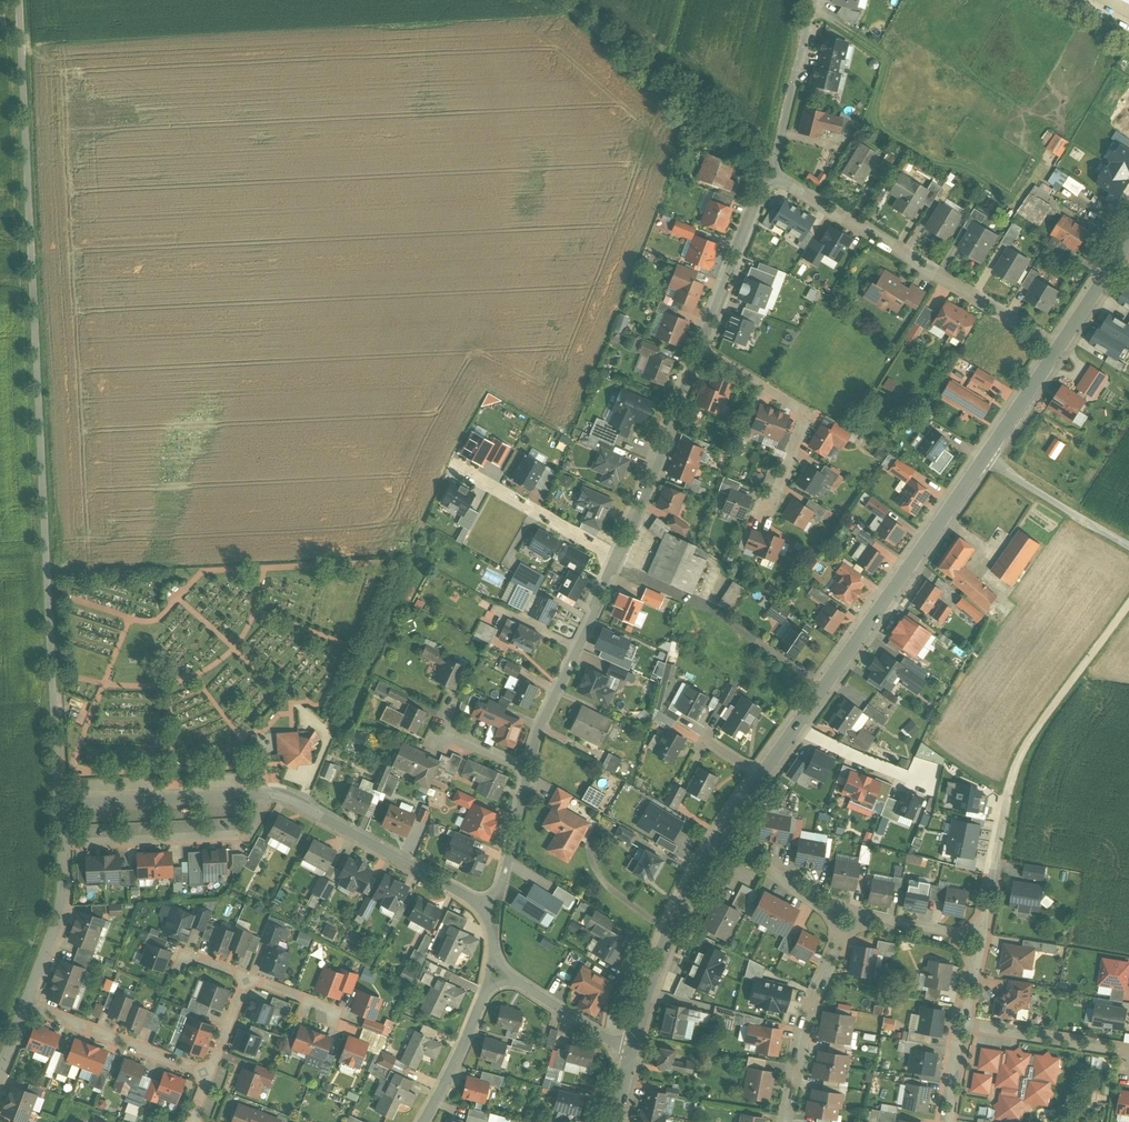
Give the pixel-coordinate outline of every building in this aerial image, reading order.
[(847,43),(823,37),(819,53),(822,54),(840,58),(843,59),(847,43)] [(840,58),(822,54),(818,70),(836,74),(840,58)] [(818,70),(815,69),(811,85),(835,91),(839,75),(836,74),(818,70)] [(839,118),(805,109),(799,132),(818,138),(821,127),(839,132),(842,119),(839,118)] [(842,119),(839,132),(854,136),(861,125),(841,112),(839,118),(842,119)] [(1059,158),(1069,143),(1055,133),(1045,148),(1059,158)] [(1115,143),(1099,172),(1122,183),(1128,168),(1128,150),(1115,143)] [(878,155),(861,144),(845,171),(862,181),(878,155)] [(733,170),(719,164),(711,185),(717,188),(716,192),(724,195),(733,170)] [(1061,185),(1078,196),(1084,186),(1055,167),(1046,182),(1058,189),(1061,185)] [(806,173),(804,180),(818,186),(820,179),(806,173)] [(910,181),(899,175),(889,191),(899,198),(893,208),(910,218),(920,201),(927,190),(926,190),(910,180),(910,181)] [(926,190),(927,190),(920,201),(929,207),(933,199),(941,188),(931,182),(926,190)] [(933,199),(940,204),(942,205),(953,188),(943,183),(941,188),(933,199)] [(1033,185),(1016,212),(1039,226),(1050,209),(1058,214),(1064,204),(1033,185)] [(733,207),(707,199),(697,227),(722,237),(733,207)] [(785,201),(772,223),(786,231),(799,210),(785,201)] [(942,205),(940,204),(925,228),(926,228),(922,235),(931,240),(935,234),(945,240),(960,216),(942,205)] [(970,231),(975,222),(980,226),(987,216),(975,209),(964,227),(970,231)] [(799,210),(786,231),(801,240),(813,219),(799,210)] [(1092,231),(1064,214),(1054,229),(1082,247),(1092,231)] [(980,226),(975,222),(970,231),(959,248),(981,262),(997,236),(980,226)] [(692,229),(674,223),(670,234),(688,240),(692,229)] [(850,237),(829,225),(819,242),(812,238),(801,256),(816,265),(823,252),(836,259),(850,237)] [(1001,243),(1009,248),(1019,232),(1011,227),(1001,243)] [(1082,247),(1054,229),(1044,245),(1072,263),(1082,247)] [(716,247),(692,238),(684,262),(708,271),(716,247)] [(1009,248),(995,271),(1015,283),(1029,260),(1009,248)] [(709,277),(675,263),(663,288),(674,293),(671,301),(694,311),(709,277)] [(749,265),(736,297),(763,308),(772,285),(770,285),(774,275),(749,265)] [(880,267),(861,298),(894,319),(902,306),(914,313),(925,295),(880,267)] [(1021,286),(1031,291),(1038,279),(1039,280),(1042,275),(1032,269),(1021,286)] [(1039,280),(1038,279),(1031,291),(1026,299),(1047,311),(1059,292),(1039,280)] [(1127,285),(1118,301),(1128,307),(1128,286),(1127,285)] [(811,300),(815,291),(809,289),(805,298),(811,300)] [(944,301),(928,330),(960,349),(977,320),(959,311),(944,301)] [(728,312),(720,333),(743,342),(750,322),(758,325),(762,313),(742,306),(738,315),(728,312)] [(691,322),(663,310),(652,338),(680,350),(691,322)] [(1109,312),(1099,327),(1128,344),(1128,342),(1128,324),(1128,323),(1109,312)] [(622,333),(627,317),(616,313),(610,329),(622,333)] [(1128,344),(1099,327),(1090,343),(1109,354),(1118,360),(1128,344)] [(632,352),(646,357),(637,379),(660,388),(675,351),(638,337),(632,352)] [(1118,360),(1109,354),(1105,361),(1120,371),(1125,364),(1118,360)] [(1090,365),(1076,387),(1095,399),(1109,376),(1090,365)] [(994,379),(977,368),(970,380),(987,390),(994,379)] [(732,385),(714,377),(709,391),(702,388),(694,406),(719,417),(732,385)] [(957,388),(949,383),(942,394),(981,418),(988,406),(980,402),(982,399),(959,385),(957,388)] [(1087,400),(1062,383),(1047,406),(1072,422),(1087,400)] [(653,403),(618,390),(601,430),(626,440),(633,424),(643,428),(653,403)] [(773,410),(756,404),(745,433),(762,439),(773,410)] [(788,415),(773,410),(762,439),(778,444),(788,415)] [(851,435),(824,417),(804,445),(825,460),(833,448),(841,452),(851,435)] [(932,429),(917,449),(933,462),(948,441),(932,429)] [(490,444),(472,433),(460,452),(481,464),(486,456),(497,463),(507,447),(493,438),(490,444)] [(679,441),(673,458),(696,467),(703,450),(679,441)] [(632,458),(598,443),(586,468),(601,474),(597,483),(618,492),(632,458)] [(525,454),(510,480),(524,488),(532,492),(533,490),(532,490),(545,468),(546,466),(525,454)] [(895,456),(885,471),(904,485),(908,479),(915,470),(895,456)] [(673,458),(666,475),(690,484),(696,467),(673,458)] [(827,478),(805,464),(790,485),(812,499),(827,478)] [(1072,489),(1078,478),(1061,469),(1055,480),(1072,489)] [(932,495),(908,479),(904,485),(891,504),(915,520),(932,495)] [(460,485),(459,487),(452,483),(442,502),(462,514),(463,514),(467,507),(474,495),(467,491),(468,490),(460,485)] [(686,492),(662,483),(652,507),(676,518),(686,492)] [(610,503),(581,490),(574,506),(584,510),(579,521),(581,522),(596,529),(598,530),(610,503)] [(750,498),(726,490),(719,512),(741,521),(750,498)] [(814,512),(792,497),(779,517),(799,532),(814,512)] [(478,513),(467,507),(463,514),(462,514),(457,524),(469,530),(478,513)] [(907,530),(883,514),(871,532),(893,548),(907,530)] [(675,519),(669,527),(683,537),(690,529),(675,519)] [(596,529),(581,522),(579,528),(593,536),(596,529)] [(693,549),(664,536),(666,530),(654,523),(648,533),(660,541),(645,573),(691,592),(705,563),(689,556),(693,549)] [(557,539),(537,527),(526,547),(547,558),(557,539)] [(760,536),(746,531),(740,550),(751,554),(750,557),(775,566),(785,540),(762,530),(760,536)] [(1042,545),(1018,530),(988,571),(1012,587),(1042,545)] [(976,548),(953,533),(930,569),(983,614),(998,596),(963,567),(976,548)] [(590,558),(567,545),(556,565),(567,571),(578,578),(590,558)] [(882,556),(864,546),(851,564),(868,576),(882,556)] [(833,573),(838,577),(826,593),(848,608),(866,585),(858,580),(860,575),(841,562),(833,573)] [(485,580),(498,587),(503,578),(489,571),(485,580)] [(567,571),(554,592),(574,603),(586,583),(567,571)] [(538,596),(539,594),(539,587),(522,578),(518,586),(531,592),(531,593),(538,596)] [(942,592),(923,579),(907,603),(926,616),(942,592)] [(729,581),(718,603),(731,610),(743,588),(729,581)] [(531,592),(518,586),(509,603),(522,609),(523,609),(530,612),(529,614),(548,623),(551,616),(552,617),(554,611),(553,610),(556,603),(539,594),(538,596),(531,593),(531,592)] [(665,599),(646,590),(641,602),(660,611),(665,599)] [(641,605),(621,596),(612,617),(632,625),(641,605)] [(772,601),(763,613),(781,626),(790,614),(772,601)] [(847,617),(825,602),(809,624),(831,639),(847,617)] [(944,604),(933,619),(940,624),(951,609),(944,604)] [(899,613),(891,625),(922,647),(930,636),(899,613)] [(540,635),(507,619),(501,631),(513,637),(511,643),(532,653),(540,635)] [(498,630),(482,622),(473,639),(489,646),(498,630)] [(812,638),(789,622),(770,646),(794,663),(812,638)] [(914,659),(922,647),(891,625),(883,636),(914,659)] [(630,643),(603,631),(594,648),(602,652),(598,660),(629,673),(638,649),(629,645),(630,643)] [(870,671),(866,678),(885,692),(894,681),(917,697),(930,677),(886,645),(876,659),(872,656),(864,666),(870,671)] [(465,667),(446,657),(446,658),(439,655),(436,662),(443,665),(435,680),(454,689),(465,667)] [(506,660),(500,672),(516,680),(522,668),(506,660)] [(651,674),(661,677),(665,663),(655,660),(651,674)] [(666,680),(671,681),(674,665),(669,664),(666,680)] [(606,665),(603,673),(620,681),(624,672),(606,665)] [(606,678),(585,669),(575,692),(604,705),(610,692),(602,689),(606,678)] [(520,679),(514,692),(508,689),(505,697),(510,700),(510,701),(527,709),(537,687),(520,679)] [(377,681),(373,692),(403,703),(407,692),(377,681)] [(711,697),(685,685),(672,709),(697,724),(711,697)] [(848,690),(822,724),(864,754),(875,740),(863,730),(869,720),(883,729),(889,719),(848,690)] [(527,716),(475,694),(465,716),(494,728),(488,742),(514,752),(527,716)] [(763,710),(740,694),(718,729),(741,744),(763,710)] [(707,706),(712,709),(717,699),(711,696),(707,706)] [(613,719),(578,704),(564,733),(599,750),(613,719)] [(425,712),(410,705),(409,707),(405,715),(386,706),(380,719),(401,731),(403,727),(415,733),(425,712)] [(911,720),(900,730),(908,739),(919,728),(911,720)] [(300,724),(278,725),(278,748),(286,748),(286,760),(294,760),(314,760),(314,730),(300,730),(300,724)] [(687,741),(661,725),(648,750),(674,764),(687,741)] [(679,732),(695,743),(700,737),(683,725),(679,732)] [(426,755),(402,744),(393,764),(416,774),(413,782),(429,789),(439,761),(426,755)] [(940,765),(944,754),(917,745),(913,756),(940,765)] [(835,757),(814,747),(803,771),(823,781),(835,757)] [(607,753),(600,768),(613,774),(620,759),(607,753)] [(806,762),(796,756),(785,774),(795,780),(806,762)] [(500,773),(488,768),(488,769),(469,760),(462,774),(473,779),(471,783),(473,784),(476,778),(483,781),(477,793),(495,801),(507,776),(500,773)] [(329,779),(334,765),(325,762),(320,775),(329,779)] [(716,778),(696,768),(685,791),(705,801),(716,778)] [(839,795),(855,800),(864,775),(848,769),(839,795)] [(855,800),(871,806),(880,781),(864,775),(855,800)] [(603,794),(588,785),(580,798),(596,807),(603,794)] [(675,810),(685,791),(674,785),(664,804),(675,810)] [(351,786),(342,805),(348,808),(351,809),(352,808),(365,814),(373,796),(351,786)] [(959,786),(955,807),(984,813),(987,796),(979,794),(980,790),(959,786)] [(572,799),(554,788),(545,803),(554,808),(544,825),(558,834),(547,851),(565,861),(588,822),(566,809),(572,799)] [(466,808),(468,804),(470,804),(473,797),(454,789),(449,801),(466,808)] [(921,798),(902,791),(894,812),(912,820),(921,798)] [(633,822),(672,842),(683,819),(644,799),(633,822)] [(498,816),(473,804),(462,828),(487,839),(498,816)] [(415,815),(390,805),(383,823),(391,827),(390,829),(406,836),(415,815)] [(425,824),(427,807),(419,806),(417,822),(425,824)] [(775,816),(764,814),(755,839),(767,842),(775,816)] [(302,829),(278,816),(268,834),(291,847),(302,829)] [(875,832),(881,835),(887,819),(880,817),(875,832)] [(984,820),(971,817),(970,822),(979,824),(979,827),(982,828),(984,820)] [(789,819),(778,818),(773,841),(785,844),(789,819)] [(979,824),(951,818),(944,852),(957,855),(972,858),(979,824)] [(437,835),(437,824),(428,824),(427,835),(437,835)] [(618,826),(613,836),(629,844),(634,834),(618,826)] [(487,856),(470,848),(474,840),(455,832),(445,855),(463,862),(460,868),(462,869),(462,871),(466,873),(468,872),(479,876),(483,865),(482,865),(486,856),(487,856)] [(269,843),(258,837),(242,865),(254,871),(269,843)] [(812,841),(796,839),(792,866),(806,869),(812,841)] [(336,852),(318,843),(313,840),(303,858),(326,871),(336,852)] [(819,871),(824,844),(813,842),(808,869),(819,871)] [(857,863),(868,863),(868,846),(858,845),(857,863)] [(225,850),(203,851),(204,874),(226,872),(225,850)] [(203,851),(188,852),(189,886),(203,885),(202,874),(204,874),(203,851)] [(629,858),(625,870),(643,880),(645,876),(652,881),(661,861),(642,851),(637,861),(629,858)] [(150,854),(138,855),(139,876),(144,875),(146,877),(155,877),(154,853),(150,854)] [(171,853),(159,854),(159,853),(154,853),(155,877),(165,876),(167,874),(172,874),(171,853)] [(906,853),(904,861),(919,865),(921,857),(906,853)] [(957,855),(954,865),(973,871),(976,859),(972,858),(957,855)] [(100,857),(86,858),(87,883),(105,882),(104,856),(100,856),(100,857)] [(108,856),(104,856),(105,882),(120,881),(119,856),(108,857),(108,856)] [(372,872),(349,859),(338,879),(361,892),(372,872)] [(859,865),(833,860),(827,888),(854,893),(859,865)] [(1046,867),(1025,863),(1022,878),(1044,881),(1046,867)] [(408,887),(394,880),(386,876),(386,875),(385,875),(374,896),(383,901),(382,904),(394,910),(395,908),(397,909),(402,900),(401,899),(408,887)] [(331,883),(318,877),(304,904),(317,911),(331,883)] [(894,883),(869,878),(863,906),(889,911),(894,883)] [(1045,885),(1013,880),(1008,909),(1040,914),(1045,885)] [(929,887),(904,881),(898,909),(923,914),(929,887)] [(562,902),(532,882),(523,895),(517,891),(509,904),(546,928),(562,902)] [(574,895),(557,885),(551,894),(568,904),(574,895)] [(968,890),(944,886),(939,916),(963,921),(968,890)] [(798,910),(783,903),(778,901),(778,900),(764,893),(751,917),(762,922),(763,920),(769,923),(767,926),(768,927),(770,923),(776,927),(774,929),(785,934),(798,910)] [(366,897),(359,917),(367,920),(374,900),(366,897)] [(440,910),(419,899),(409,918),(430,929),(440,910)] [(739,911),(717,900),(702,927),(717,935),(724,939),(739,911)] [(107,905),(107,916),(121,915),(120,904),(107,905)] [(193,914),(168,904),(156,935),(186,947),(192,932),(204,937),(214,912),(196,906),(193,914)] [(92,913),(91,915),(102,920),(104,913),(106,913),(106,905),(91,906),(92,913)] [(620,925),(595,910),(583,929),(595,936),(585,951),(611,967),(625,944),(613,937),(620,925)] [(74,926),(98,935),(103,920),(102,920),(91,915),(84,913),(81,914),(78,922),(76,921),(74,926)] [(257,943),(265,946),(257,972),(281,980),(292,952),(278,946),(284,927),(266,920),(257,943)] [(576,933),(578,925),(568,922),(566,929),(576,933)] [(205,947),(222,954),(230,931),(211,923),(203,939),(207,941),(205,947)] [(479,940),(446,923),(429,957),(452,968),(461,954),(470,958),(479,940)] [(325,925),(320,933),(331,939),(336,930),(325,925)] [(92,949),(98,935),(74,926),(72,931),(74,931),(71,939),(72,942),(79,945),(92,950),(92,949)] [(251,933),(233,926),(225,949),(242,956),(245,950),(252,953),(257,938),(250,936),(251,933)] [(299,931),(294,941),(306,946),(310,936),(299,931)] [(422,933),(408,961),(418,967),(432,938),(422,933)] [(801,933),(791,952),(800,957),(801,955),(808,958),(817,940),(808,935),(807,936),(801,933)] [(172,951),(146,941),(136,963),(162,973),(172,951)] [(1057,946),(1023,941),(1022,950),(1035,952),(1055,954),(1057,946)] [(725,953),(702,942),(684,982),(707,993),(725,953)] [(875,950),(874,955),(891,958),(893,946),(876,943),(875,950)] [(79,945),(76,954),(91,960),(95,950),(92,949),(92,950),(79,945)] [(875,950),(851,946),(846,973),(870,977),(874,955),(875,950)] [(1022,950),(1003,947),(999,974),(1020,977),(1021,969),(1032,970),(1035,952),(1022,950)] [(91,960),(76,954),(72,964),(88,970),(91,960)] [(1097,984),(1126,989),(1128,972),(1128,962),(1102,957),(1097,984)] [(955,963),(926,958),(921,988),(950,993),(955,963)] [(87,970),(59,960),(52,978),(79,989),(87,970)] [(404,966),(396,975),(406,984),(414,974),(404,966)] [(340,975),(322,968),(314,992),(336,1000),(339,991),(349,995),(356,975),(342,970),(340,975)] [(359,978),(368,982),(372,971),(362,968),(359,978)] [(611,986),(579,969),(570,986),(585,994),(578,1007),(594,1016),(611,986)] [(422,973),(419,981),(428,986),(432,977),(422,973)] [(467,990),(433,975),(417,1011),(438,1020),(444,1005),(457,1011),(467,990)] [(79,989),(52,979),(44,999),(72,1010),(79,989)] [(107,991),(110,980),(104,979),(101,989),(107,991)] [(791,988),(756,979),(750,1001),(757,1003),(756,1005),(778,1011),(778,1009),(785,1011),(789,996),(791,988)] [(229,992),(201,980),(191,1006),(219,1017),(229,992)] [(1006,991),(994,1000),(991,1017),(1013,1020),(1014,1012),(1027,1005),(1030,987),(1007,983),(1006,991)] [(1112,988),(1110,1000),(1123,1002),(1125,990),(1112,988)] [(383,1000),(356,989),(347,1012),(363,1019),(359,1027),(381,1036),(384,1025),(375,1022),(383,1000)] [(131,1000),(114,993),(105,1016),(121,1023),(122,1022),(129,1004),(131,1000)] [(248,999),(242,1018),(266,1027),(271,1014),(281,1018),(287,1004),(267,997),(264,1005),(248,999)] [(97,1018),(102,1005),(95,1002),(90,1015),(97,1018)] [(1095,1002),(1092,1025),(1124,1030),(1128,1007),(1095,1002)] [(525,1010),(498,1003),(491,1026),(519,1035),(525,1010)] [(129,1004),(120,1026),(138,1033),(141,1026),(146,1029),(152,1015),(145,1013),(146,1011),(129,1004)] [(946,1010),(915,1004),(909,1034),(940,1040),(946,1010)] [(710,1014),(667,1005),(661,1033),(682,1037),(686,1018),(708,1023),(710,1014)] [(849,1016),(825,1012),(822,1025),(850,1030),(852,1022),(848,1021),(849,1016)] [(209,1044),(215,1029),(185,1018),(179,1032),(209,1044)] [(881,1018),(881,1030),(892,1030),(892,1018),(881,1018)] [(61,1032),(33,1023),(22,1051),(46,1059),(40,1076),(50,1080),(61,1051),(55,1049),(61,1032)] [(264,1033),(239,1023),(227,1050),(253,1060),(264,1033)] [(781,1029),(747,1023),(742,1045),(756,1048),(755,1054),(776,1057),(781,1029)] [(315,1031),(299,1025),(290,1051),(306,1058),(315,1031)] [(850,1030),(822,1025),(820,1038),(844,1042),(845,1038),(849,1038),(850,1030)] [(306,1058),(322,1063),(331,1037),(315,1031),(306,1058)] [(441,1044),(413,1031),(397,1064),(416,1073),(424,1057),(433,1061),(441,1044)] [(209,1044),(179,1032),(173,1048),(203,1059),(209,1044)] [(71,1036),(61,1061),(79,1069),(89,1043),(71,1036)] [(370,1046),(343,1036),(334,1061),(360,1071),(370,1046)] [(507,1043),(483,1037),(476,1059),(502,1066),(507,1043)] [(510,1047),(530,1051),(532,1043),(511,1040),(510,1047)] [(593,1049),(566,1043),(562,1062),(588,1069),(593,1049)] [(107,1049),(90,1044),(80,1070),(97,1076),(107,1049)] [(976,1070),(997,1073),(995,1087),(1000,1088),(998,1102),(993,1105),(997,1111),(995,1119),(1004,1120),(1005,1121),(1012,1121),(1013,1121),(1017,1121),(1023,1121),(1025,1103),(1030,1104),(1034,1109),(1039,1105),(1048,1107),(1050,1098),(1055,1094),(1051,1089),(1052,1083),(1057,1084),(1059,1075),(1064,1072),(1060,1067),(1061,1060),(1053,1058),(1049,1052),(1042,1057),(1024,1053),(1020,1048),(1014,1052),(980,1046),(976,1070)] [(675,1051),(658,1047),(654,1065),(671,1069),(675,1051)] [(937,1052),(908,1048),(904,1074),(933,1079),(937,1052)] [(845,1056),(820,1052),(818,1064),(844,1069),(843,1069),(846,1069),(847,1061),(844,1060),(845,1056)] [(145,1067),(122,1059),(109,1092),(124,1098),(122,1102),(139,1109),(151,1077),(142,1074),(145,1067)] [(818,1064),(816,1063),(814,1076),(839,1081),(840,1076),(842,1076),(843,1069),(844,1069),(818,1064)] [(273,1078),(240,1066),(231,1090),(257,1100),(261,1088),(268,1091),(273,1078)] [(775,1073),(744,1067),(739,1099),(769,1104),(775,1073)] [(158,1080),(152,1077),(144,1102),(154,1105),(156,1100),(173,1107),(182,1080),(160,1072),(158,1080)] [(412,1082),(389,1072),(370,1111),(390,1121),(399,1104),(408,1109),(416,1095),(407,1091),(412,1082)] [(492,1080),(465,1073),(457,1098),(485,1106),(492,1080)] [(993,1076),(974,1073),(971,1092),(990,1096),(993,1076)] [(931,1088),(903,1083),(899,1109),(926,1114),(931,1088)] [(38,1094),(9,1084),(3,1100),(31,1111),(38,1094)] [(638,1112),(656,1116),(661,1093),(644,1089),(638,1112)] [(838,1094),(814,1090),(811,1102),(837,1107),(839,1107),(841,1099),(837,1099),(838,1094)] [(1122,1092),(1118,1112),(1128,1113),(1128,1093),(1122,1092)] [(582,1098),(554,1093),(549,1110),(578,1117),(582,1098)] [(3,1102),(0,1111),(0,1117),(14,1121),(27,1121),(31,1112),(3,1102)] [(237,1102),(228,1121),(254,1121),(258,1111),(237,1102)] [(811,1102),(809,1102),(807,1114),(832,1119),(833,1114),(835,1114),(837,1107),(811,1102)] [(868,1120),(880,1121),(893,1121),(896,1106),(879,1103),(878,1110),(870,1109),(868,1120)] [(254,1121),(278,1121),(279,1118),(259,1111),(254,1121)] [(638,1112),(636,1121),(664,1121),(665,1117),(656,1116),(638,1112)] [(736,1112),(735,1121),(766,1121),(766,1118),(736,1112)]
